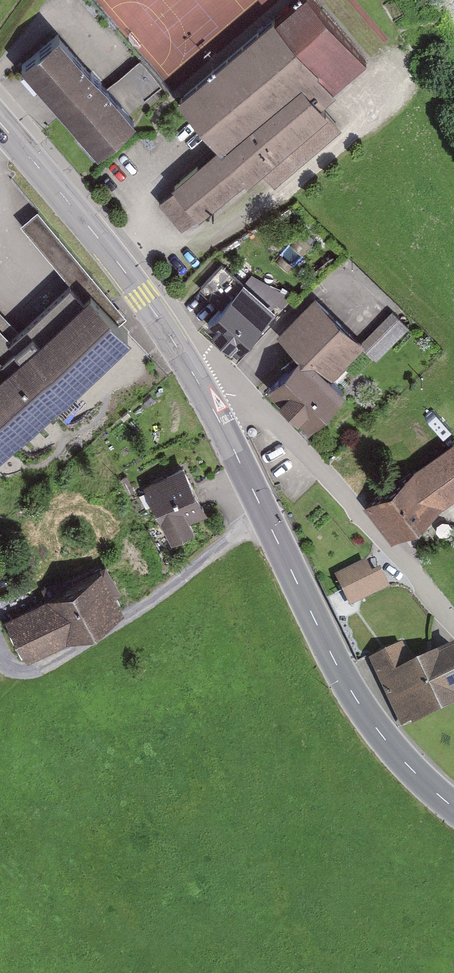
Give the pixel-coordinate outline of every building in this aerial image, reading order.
[(176,181),(171,185),(194,213),(240,173),(243,177),(260,162),(274,179),(335,127),(321,110),(315,103),(319,99),(329,91),(328,90),(362,61),(310,0),(293,0),(271,19),(270,18),(176,99),(217,146),(176,181)] [(128,119),(124,115),(103,91),(96,83),(98,82),(87,70),(86,71),(55,35),(54,33),(52,34),(18,64),(20,66),(22,64),(54,101),(62,110),(94,148),(92,149),(94,151),(130,120),(128,118),(128,119)] [(158,86),(137,61),(103,91),(124,115),(158,86)] [(219,310),(204,327),(237,356),(272,315),(268,312),(275,304),(281,308),(291,299),(250,278),(242,286),(223,267),(201,291),(210,301),(219,310)] [(126,333),(87,293),(53,326),(52,325),(43,333),(32,322),(9,344),(0,334),(0,445),(46,402),(37,393),(63,368),(64,369),(65,368),(61,364),(66,359),(82,376),(126,333)] [(283,337),(292,347),(299,354),(301,352),(324,375),(356,343),(316,302),(283,337)] [(362,349),(375,361),(407,328),(395,316),(362,349)] [(301,352),(299,354),(267,387),(305,423),(338,389),(324,375),(301,352)] [(392,546),(453,501),(453,445),(366,510),(392,546)] [(200,509),(199,508),(188,486),(179,468),(144,486),(145,489),(136,494),(142,506),(151,501),(164,527),(160,529),(167,544),(190,533),(182,518),(200,509)] [(335,573),(350,606),(388,589),(379,568),(371,572),(365,560),(335,573)] [(39,588),(44,598),(59,634),(116,605),(96,567),(60,587),(55,579),(39,588)] [(59,634),(44,598),(4,619),(22,653),(59,634)] [(453,697),(453,650),(452,645),(429,655),(430,656),(422,660),(423,662),(407,669),(396,646),(369,660),(399,721),(418,713),(451,698),(453,697)]
